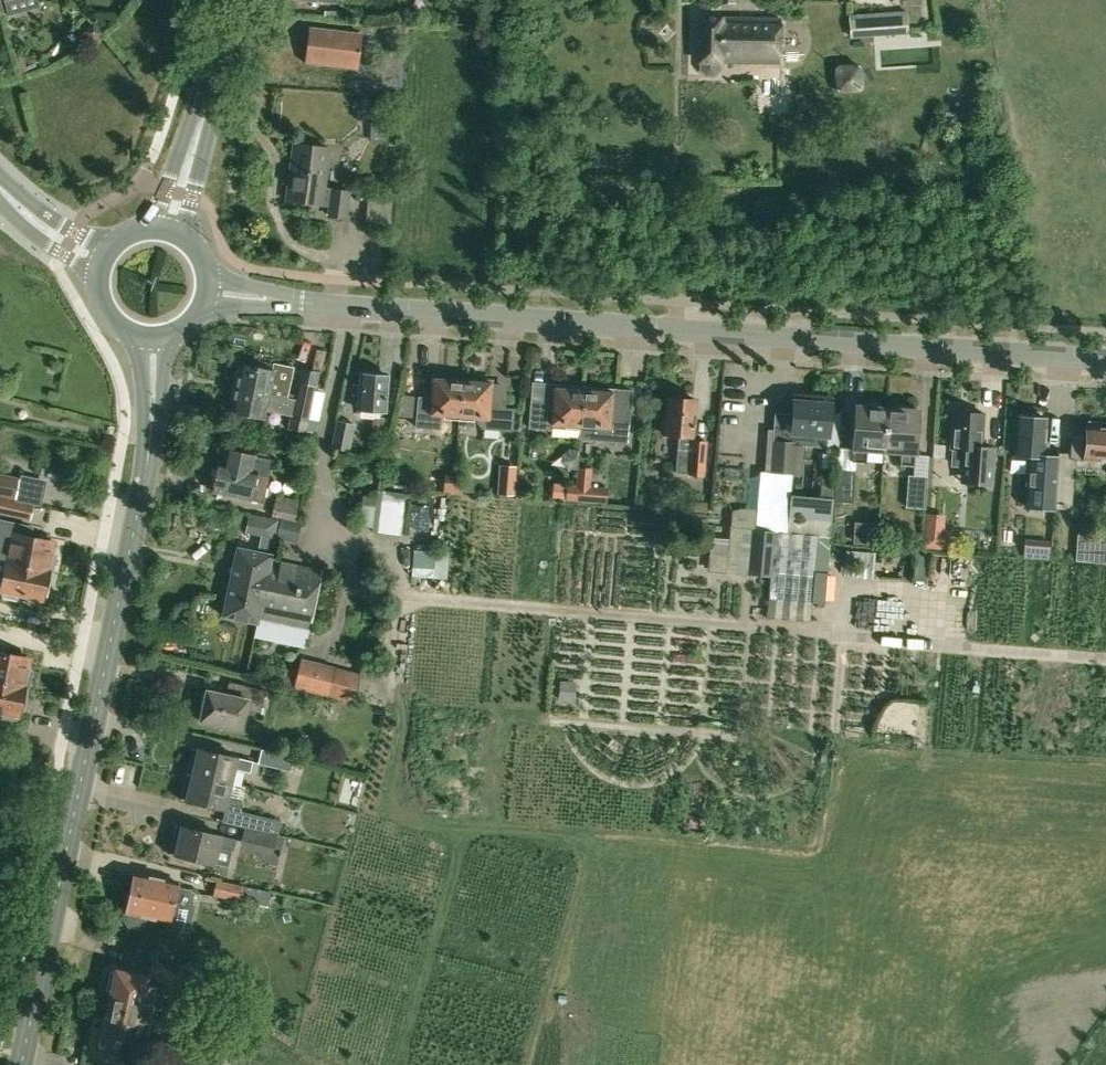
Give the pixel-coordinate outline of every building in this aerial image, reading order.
[(851,14),(853,38),(910,34),(908,11),(851,14)] [(705,76),(713,76),(719,70),(719,62),(779,63),(780,18),(699,17),(698,62),(699,62),(699,70),(705,76)] [(93,21),(79,31),(92,45),(104,33),(93,21)] [(360,68),(364,33),(311,26),(307,62),(360,68)] [(760,67),(760,111),(791,113),(792,68),(760,67)] [(861,67),(839,68),(840,90),(862,89),(861,67)] [(330,148),(295,143),(288,200),(323,205),(323,203),(332,204),(330,216),(346,218),(350,191),(334,189),(333,193),(325,191),(330,148)] [(240,364),(235,388),(286,398),(293,367),(273,363),(272,371),(240,364)] [(360,408),(383,410),(385,375),(362,374),(360,408)] [(442,412),(444,412),(459,414),(462,376),(443,375),(443,381),(433,380),(431,398),(422,397),(417,396),(415,427),(418,427),(440,429),(442,412)] [(462,376),(459,414),(474,415),(477,415),(476,422),(482,429),(512,431),(514,409),(488,407),(490,384),(480,383),(480,378),(462,376)] [(297,381),(290,417),(317,423),(324,392),(315,390),(316,385),(297,381)] [(581,423),(583,385),(565,384),(564,390),(554,390),(553,401),(531,400),(529,426),(552,428),(552,436),(580,439),(581,423)] [(602,387),(583,385),(581,423),(580,439),(627,442),(631,390),(612,388),(611,393),(601,393),(602,387)] [(284,410),(286,398),(235,388),(231,411),(263,417),(266,406),(284,410)] [(664,433),(692,435),(695,399),(667,397),(664,433)] [(794,401),(792,429),(773,428),(769,471),(794,474),(796,444),(826,447),(829,403),(794,401)] [(855,404),(851,460),(866,461),(867,449),(884,450),(887,407),(855,404)] [(914,465),(915,453),(918,409),(887,407),(884,450),(900,451),(899,464),(914,465)] [(983,412),(980,412),(979,410),(959,409),(957,411),(953,410),(951,446),(952,446),(951,465),(961,466),(960,481),(968,481),(991,483),(993,448),(980,447),(983,412)] [(1026,504),(1054,507),(1058,463),(1042,462),(1043,455),(1042,455),(1045,418),(1017,415),(1013,453),(1030,454),(1026,504)] [(316,433),(317,423),(290,417),(287,428),(316,433)] [(331,446),(349,450),(354,424),(337,420),(331,446)] [(1105,459),(1105,421),(1097,421),(1096,427),(1086,426),(1086,434),(1071,433),(1070,457),(1105,459)] [(707,439),(678,437),(675,472),(687,473),(687,474),(704,476),(707,439)] [(214,491),(249,499),(263,502),(272,460),(254,456),(230,451),(226,467),(219,466),(214,491)] [(498,492),(514,493),(516,466),(499,465),(498,492)] [(607,487),(591,485),(592,468),(578,467),(577,484),(576,500),(590,502),(606,503),(607,487)] [(853,502),(855,472),(836,471),(834,500),(832,519),(833,519),(832,530),(831,530),(830,541),(841,542),(843,522),(847,522),(848,510),(851,510),(851,502),(853,502)] [(10,500),(16,502),(20,478),(0,473),(0,498),(10,500)] [(443,490),(453,490),(455,475),(444,474),(443,490)] [(924,521),(927,474),(908,474),(904,519),(924,521)] [(464,475),(455,475),(453,490),(463,491),(464,475)] [(567,484),(565,499),(576,500),(577,484),(567,484)] [(395,529),(402,530),(406,497),(398,497),(395,497),(395,495),(389,494),(390,489),(378,487),(377,487),(372,529),(388,532),(388,531),(393,530),(395,529)] [(272,516),(279,518),(279,517),(296,521),(301,500),(277,495),(272,516)] [(10,500),(0,498),(0,514),(7,515),(10,500)] [(449,531),(451,499),(425,498),(423,529),(449,531)] [(691,510),(707,511),(708,501),(693,500),(691,510)] [(280,517),(276,538),(296,543),(301,522),(280,517)] [(9,563),(50,572),(50,570),(54,571),(58,556),(53,555),(56,544),(31,538),(34,525),(0,518),(0,561),(9,563)] [(854,521),(853,543),(875,544),(876,522),(854,521)] [(751,528),(747,573),(770,576),(769,598),(811,602),(817,534),(751,528)] [(944,529),(921,548),(949,550),(951,530),(944,529)] [(1076,560),(1105,562),(1105,558),(1105,533),(1078,531),(1076,560)] [(1050,540),(1037,539),(1035,558),(1049,560),(1050,540)] [(257,622),(270,560),(271,554),(237,547),(222,615),(257,622)] [(423,572),(432,572),(434,572),(435,550),(410,548),(410,561),(423,562),(423,572)] [(321,570),(270,560),(257,622),(254,636),(305,647),(309,628),(321,570)] [(4,589),(3,591),(5,592),(5,595),(18,598),(19,598),(19,597),(19,594),(44,599),(50,572),(9,563),(0,561),(0,588),(4,589)] [(25,688),(25,686),(30,687),(32,673),(29,673),(31,659),(0,653),(0,683),(25,688)] [(294,688),(326,696),(328,696),(352,702),(359,673),(335,667),(302,658),(294,688)] [(241,729),(244,713),(259,716),(265,689),(229,681),(226,694),(207,690),(200,720),(241,729)] [(25,688),(0,683),(0,716),(15,718),(16,715),(20,715),(25,688)] [(252,761),(237,757),(193,747),(186,773),(231,783),(234,768),(250,771),(252,761)] [(261,748),(258,763),(290,770),(293,757),(261,748)] [(240,813),(240,811),(243,801),(227,798),(231,783),(186,773),(180,798),(225,808),(240,813)] [(247,812),(246,813),(243,826),(244,827),(245,826),(284,835),(286,828),(272,824),(274,818),(247,812)] [(213,863),(217,846),(233,849),(236,839),(220,835),(176,825),(169,853),(213,863)] [(275,843),(282,845),(284,835),(245,826),(244,827),(241,840),(274,848),(275,843)] [(192,889),(178,886),(179,883),(132,874),(124,910),(127,910),(125,919),(129,925),(137,927),(143,923),(144,914),(171,920),(175,903),(188,906),(188,905),(191,905),(194,891),(191,891),(192,889)] [(264,905),(266,890),(216,879),(212,895),(241,901),(241,900),(264,905)] [(147,974),(175,990),(184,976),(155,960),(147,974)] [(113,989),(109,1008),(150,1017),(157,985),(145,984),(146,977),(111,970),(107,988),(113,989)] [(131,1049),(132,1046),(144,1048),(158,1052),(164,1020),(150,1017),(109,1008),(100,1050),(120,1054),(121,1047),(131,1049)]
